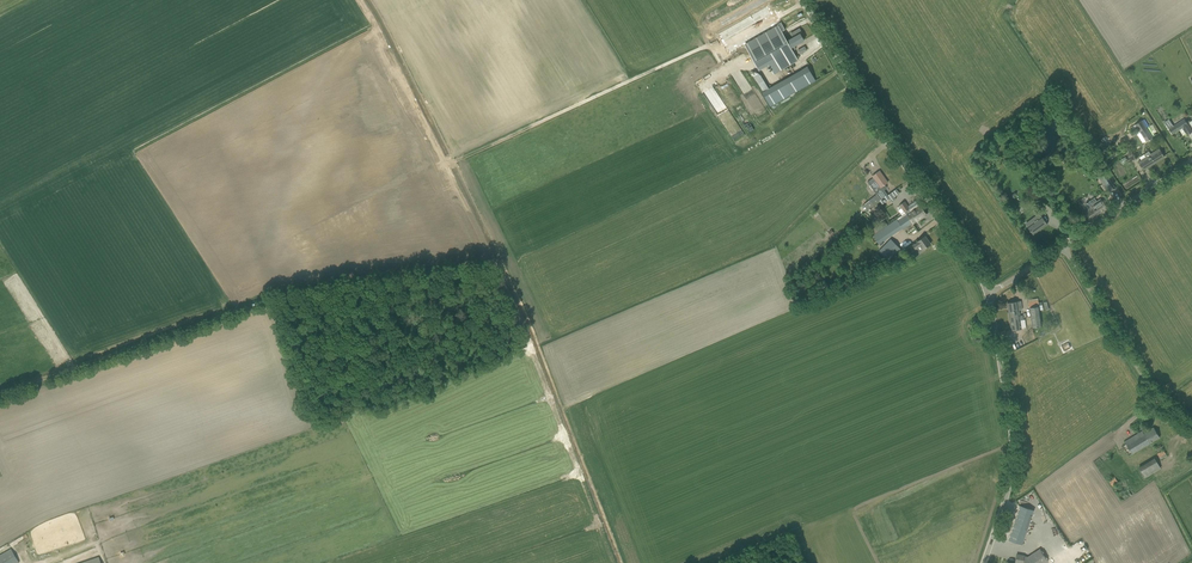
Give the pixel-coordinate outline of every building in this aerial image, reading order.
[(792,62),(798,59),(791,47),(804,40),(801,34),(802,33),(799,28),(791,33),(793,37),(789,40),(789,39),(787,40),(781,30),(782,29),(781,27),(779,28),(779,26),(773,29),(746,45),(757,64),(766,60),(773,73),(792,62)] [(739,32),(742,39),(750,35),(747,29),(739,32)] [(787,97),(810,83),(815,80),(808,67),(802,70),(779,83),(787,97)] [(1173,126),(1169,119),(1164,122),(1172,135),(1179,130),(1175,124),(1173,126)] [(1141,120),(1135,124),(1135,125),(1145,141),(1152,137),(1141,120)] [(1187,124),(1182,127),(1186,133),(1187,135),(1191,132),(1187,124)] [(1164,157),(1161,152),(1159,149),(1151,155),(1148,151),(1143,154),(1145,158),(1139,162),(1144,171),(1164,157)] [(873,176),(874,177),(867,182),(870,185),(871,184),(876,190),(874,191),(877,195),(864,206),(867,210),(887,193),(884,190),(887,188),(887,186),(885,184),(888,182),(879,171),(873,176)] [(1103,172),(1098,177),(1103,184),(1109,192),(1114,187),(1109,179),(1103,172)] [(896,199),(891,192),(887,195),(892,202),(896,199)] [(1089,210),(1085,213),(1090,221),(1091,220),(1095,218),(1094,217),(1102,212),(1102,211),(1103,211),(1109,207),(1106,202),(1103,199),(1093,205),(1090,201),(1088,202),(1087,202),(1086,202),(1085,203),(1086,204),(1085,204),(1089,210)] [(921,206),(920,206),(918,204),(910,209),(905,202),(900,205),(905,213),(905,212),(913,223),(926,214),(921,206)] [(912,224),(913,223),(905,212),(905,213),(904,213),(905,214),(891,223),(897,232),(902,228),(903,229),(912,223),(912,224)] [(1032,223),(1027,226),(1029,229),(1033,234),(1047,224),(1043,218),(1041,216),(1038,218),(1032,223)] [(925,236),(914,244),(916,247),(915,248),(918,252),(919,251),(921,253),(924,250),(923,249),(930,244),(925,236)] [(889,261),(901,249),(890,239),(879,251),(889,261)] [(874,257),(880,263),(883,259),(877,253),(874,257)] [(1029,308),(1030,313),(1040,312),(1039,306),(1038,300),(1029,302),(1029,308)] [(1007,303),(1009,316),(1019,315),(1018,310),(1022,310),(1021,301),(1017,301),(1007,303)] [(1040,312),(1030,313),(1032,327),(1042,326),(1040,312)] [(1019,315),(1009,316),(1011,330),(1026,328),(1024,320),(1023,320),(1022,315),(1019,316),(1019,315)] [(1068,342),(1061,346),(1064,351),(1070,348),(1068,342)] [(1154,427),(1148,430),(1144,433),(1142,430),(1124,441),(1125,444),(1122,446),(1129,457),(1160,437),(1154,427)] [(1157,454),(1161,459),(1167,455),(1164,450),(1157,454)] [(1144,478),(1161,468),(1155,457),(1138,467),(1144,478)] [(1112,487),(1118,483),(1114,477),(1109,481),(1112,487)] [(1121,503),(1132,495),(1129,490),(1118,498),(1121,503)] [(1009,539),(1014,541),(1022,544),(1033,510),(1020,505),(1009,539)] [(19,562),(10,548),(0,555),(0,562),(18,562),(19,562)] [(1048,561),(1040,549),(1027,557),(1024,556),(1022,562),(1023,562),(1045,562),(1048,561)] [(1022,562),(1024,556),(1024,555),(1016,554),(1015,562),(1022,562)]
